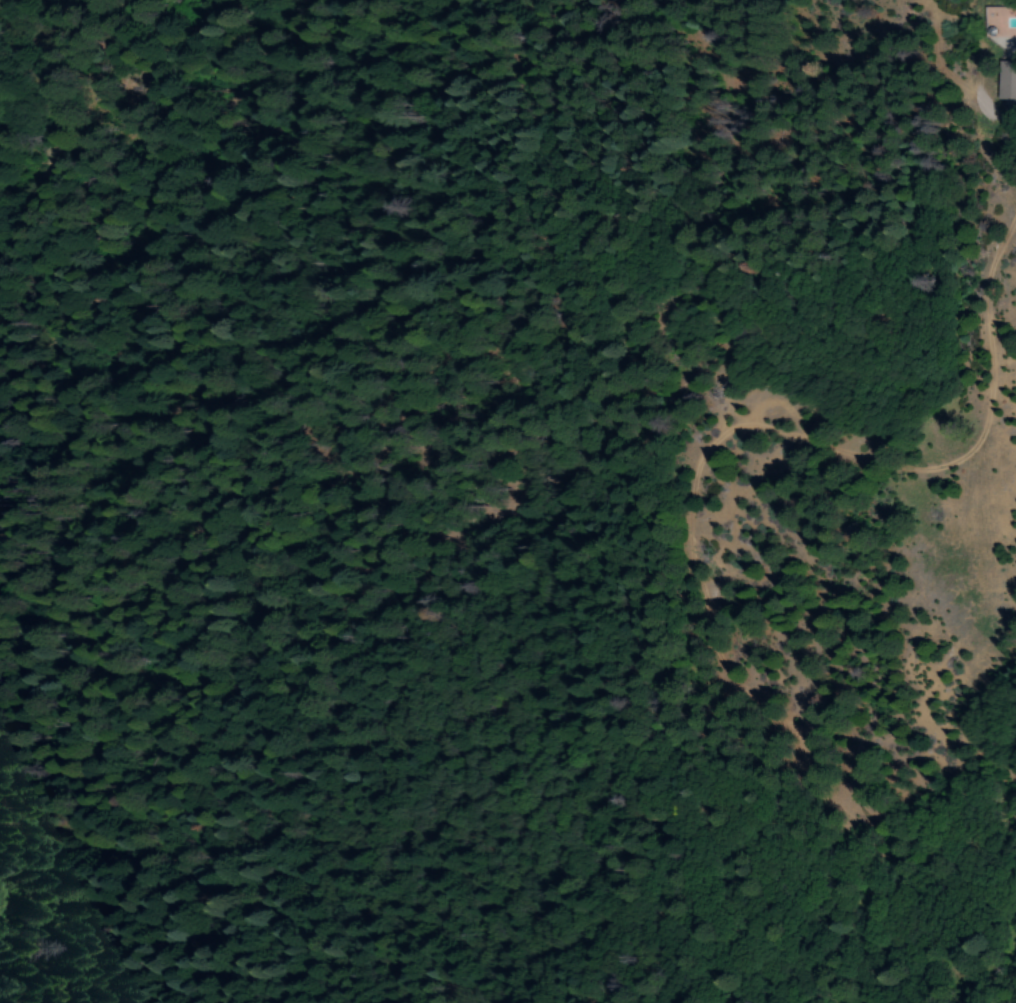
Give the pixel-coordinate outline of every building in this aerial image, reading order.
[(997,69),(996,100),(1015,101),(1015,70),(997,69)]
